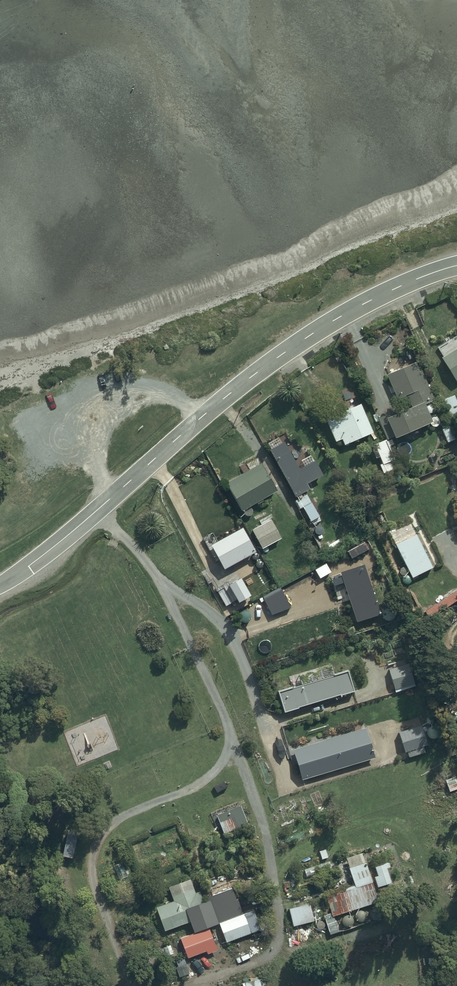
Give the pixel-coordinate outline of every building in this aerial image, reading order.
[(441,358),(456,382),(456,348),(441,358)] [(427,385),(411,351),(395,357),(401,369),(386,375),(397,399),(406,395),(412,407),(386,419),(395,439),(432,421),(425,405),(435,400),(430,389),(431,388),(429,384),(427,385)] [(444,400),(452,418),(456,415),(456,402),(454,395),(444,400)] [(361,403),(325,419),(335,442),(342,440),(344,445),(373,433),(361,403)] [(451,426),(442,429),(447,442),(456,439),(451,426)] [(385,440),(375,445),(376,447),(372,449),(376,459),(379,457),(383,464),(379,466),(383,474),(398,467),(389,447),(394,444),(392,440),(387,442),(385,440)] [(284,443),(270,451),(295,497),(309,490),(306,484),(324,475),(316,460),(299,469),(284,443)] [(260,460),(225,480),(241,507),(275,487),(260,460)] [(321,520),(306,495),(299,499),(311,522),(315,519),(317,523),(321,520)] [(271,517),(251,527),(262,546),(281,535),(271,517)] [(255,548),(241,524),(216,538),(211,529),(201,535),(207,545),(210,543),(223,566),(255,548)] [(416,535),(396,545),(412,578),(432,568),(416,535)] [(379,611),(361,561),(339,569),(341,573),(330,577),(334,588),(345,585),(357,618),(379,611)] [(248,591),(238,574),(226,580),(226,578),(214,585),(223,602),(234,596),(235,598),(248,591)] [(385,620),(386,621),(387,621),(388,621),(389,621),(390,621),(391,621),(392,621),(392,620),(393,620),(394,619),(394,618),(395,618),(395,617),(395,616),(395,615),(395,614),(395,613),(395,612),(394,611),(393,610),(392,609),(391,609),(390,609),(390,608),(389,608),(388,608),(387,609),(386,609),(385,609),(385,610),(384,610),(384,611),(383,611),(383,612),(383,613),(382,614),(382,615),(382,616),(383,617),(383,618),(384,619),(384,620),(385,620)] [(388,669),(395,693),(415,686),(408,663),(388,669)] [(348,671),(278,692),(284,712),(299,708),(298,707),(340,695),(340,696),(354,692),(348,671)] [(421,726),(399,732),(405,753),(427,746),(421,726)] [(375,758),(365,728),(293,750),(302,780),(375,758)] [(223,834),(247,824),(238,801),(215,810),(217,815),(216,815),(223,834)] [(330,935),(340,932),(333,914),(377,900),(368,869),(366,869),(362,854),(346,858),(354,885),(326,895),(331,913),(324,916),(330,935)] [(328,862),(304,870),(307,877),(331,869),(328,862)] [(390,867),(389,862),(375,867),(378,876),(374,877),(378,887),(392,883),(387,868),(390,867)] [(195,893),(190,879),(168,887),(173,901),(156,908),(165,931),(192,921),(196,931),(218,923),(210,902),(204,904),(199,891),(195,893)] [(231,886),(208,895),(219,921),(241,912),(231,886)] [(310,904),(289,909),(294,926),(314,921),(310,904)] [(254,910),(219,923),(227,943),(261,930),(254,910)] [(361,910),(360,910),(359,910),(358,910),(357,911),(356,911),(356,912),(355,913),(355,914),(354,915),(354,916),(354,917),(355,918),(355,919),(356,920),(356,921),(357,921),(358,922),(359,922),(360,922),(361,922),(362,922),(363,922),(364,921),(365,921),(365,920),(366,919),(366,918),(367,917),(367,916),(367,915),(366,914),(366,913),(366,912),(365,912),(365,911),(364,911),(363,911),(363,910),(362,910),(361,910)] [(347,915),(346,915),(345,915),(344,916),(343,916),(343,917),(342,917),(342,918),(341,919),(341,920),(341,921),(341,922),(341,923),(342,924),(342,925),(343,926),(344,926),(344,927),(345,927),(346,927),(347,927),(347,928),(348,928),(348,927),(349,927),(350,927),(351,926),(352,926),(352,925),(353,924),(353,923),(354,922),(354,921),(354,920),(353,920),(353,919),(353,918),(352,917),(351,916),(350,916),(350,915),(349,915),(348,915),(347,915)] [(218,951),(209,928),(180,939),(188,958),(206,951),(208,955),(218,951)] [(186,965),(184,959),(176,962),(178,967),(176,968),(180,977),(189,973),(186,965)]
